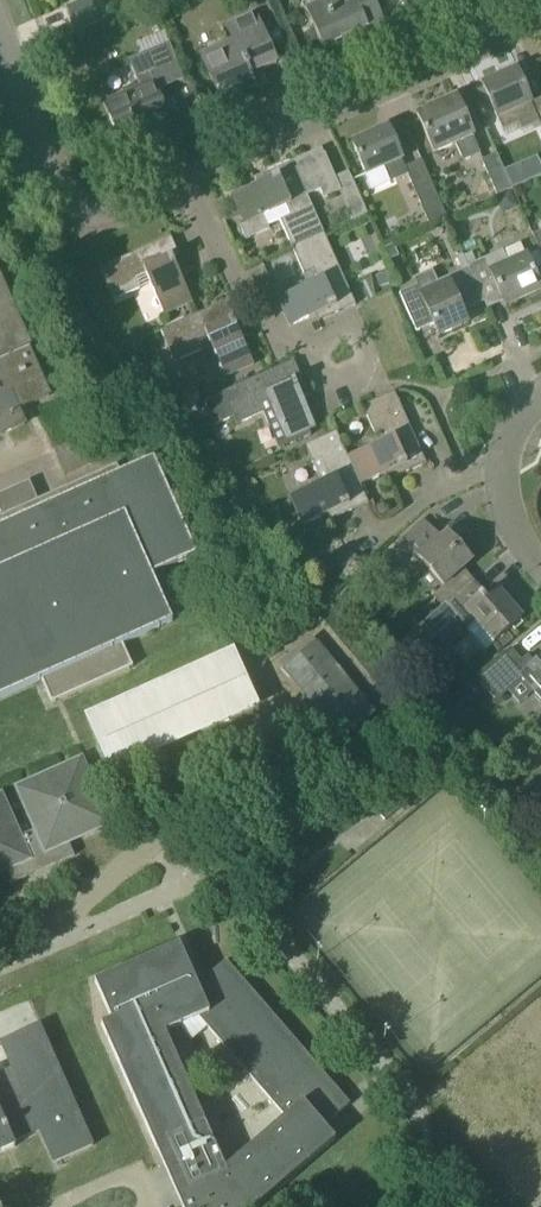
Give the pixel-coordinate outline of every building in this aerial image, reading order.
[(66,8),(76,32),(105,19),(97,0),(85,0),(66,8)] [(387,29),(375,0),(321,0),(305,7),(322,47),(348,36),(352,44),(387,29)] [(221,103),(256,87),(250,74),(276,63),(254,12),(226,24),(233,39),(222,44),(225,52),(204,62),(221,103)] [(170,84),(183,78),(168,42),(155,48),(170,84)] [(170,84),(155,48),(142,54),(147,67),(133,73),(139,86),(122,94),(121,91),(101,100),(122,146),(137,140),(134,134),(144,129),(147,135),(172,124),(157,89),(170,84)] [(531,103),(517,70),(482,85),(505,135),(521,127),(524,132),(540,125),(540,98),(531,103)] [(480,153),(456,97),(417,114),(434,153),(454,144),(462,161),(480,153)] [(408,173),(405,166),(388,127),(352,143),(372,189),(408,173)] [(232,196),(239,212),(244,224),(263,215),(267,225),(279,220),(292,247),(324,233),(307,195),(320,189),(324,197),(340,190),(325,154),(308,161),(305,155),(260,175),(263,182),(232,196)] [(481,160),(496,196),(512,189),(504,171),(496,154),(481,160)] [(504,171),(512,189),(540,176),(540,167),(537,157),(504,171)] [(431,183),(415,190),(430,224),(446,217),(431,183)] [(317,281),(277,298),(290,326),(321,312),(324,319),(355,305),(324,233),(292,247),(304,275),(312,271),(317,281)] [(185,268),(171,236),(99,268),(113,301),(140,289),(136,279),(146,275),(163,315),(192,302),(179,271),(185,268)] [(467,264),(469,269),(483,302),(484,302),(487,309),(488,308),(485,301),(500,295),(505,306),(540,290),(526,255),(508,263),(502,249),(484,257),(467,264)] [(434,324),(438,335),(467,323),(460,309),(469,305),(470,308),(483,302),(469,269),(446,279),(448,284),(423,296),(418,285),(399,293),(416,332),(434,324)] [(0,282),(0,435),(24,425),(17,409),(49,395),(28,349),(29,348),(0,282)] [(207,337),(225,377),(253,364),(239,333),(246,330),(232,298),(161,330),(175,362),(202,350),(198,341),(207,337)] [(307,393),(293,361),(204,401),(214,425),(233,416),(237,425),(263,414),(267,424),(278,420),(286,439),(315,427),(301,396),(307,393)] [(426,463),(394,392),(394,391),(362,406),(374,432),(383,428),(388,438),(347,456),(360,485),(391,471),(394,477),(426,463)] [(360,485),(347,456),(336,431),(319,439),(305,445),(312,460),(321,456),(331,477),(290,495),(302,523),(333,510),(336,517),(368,503),(360,485)] [(41,681),(51,703),(132,667),(122,644),(172,622),(152,576),(196,556),(154,459),(120,474),(116,465),(32,502),(26,488),(0,500),(0,501),(6,514),(0,517),(0,699),(41,681)] [(280,515),(268,522),(275,535),(287,528),(280,515)] [(395,544),(405,555),(406,557),(412,552),(444,586),(472,561),(447,533),(440,539),(423,520),(395,544)] [(471,582),(446,603),(468,628),(467,629),(485,649),(493,641),(501,650),(513,639),(506,631),(522,618),(498,590),(487,600),(471,582)] [(374,715),(316,643),(283,670),(341,741),(374,715)] [(478,680),(495,700),(521,677),(540,700),(540,660),(535,665),(527,655),(521,661),(512,650),(478,680)] [(255,706),(253,703),(246,687),(243,681),(232,654),(89,718),(100,745),(103,751),(110,766),(112,770),(255,706)] [(0,795),(0,873),(6,870),(12,884),(31,875),(34,867),(47,861),(55,865),(74,856),(68,843),(110,824),(81,759),(15,788),(34,830),(19,837),(1,795),(0,795)] [(394,795),(375,811),(384,821),(403,804),(394,795)] [(296,1174),(335,1140),(323,1127),(349,1104),(225,960),(206,976),(195,981),(178,944),(94,983),(111,1020),(101,1025),(156,1151),(180,1206),(257,1206),(296,1174)] [(15,1147),(13,1143),(38,1131),(53,1164),(92,1146),(38,1026),(0,1043),(0,1044),(11,1070),(0,1075),(0,1154),(15,1147)]
